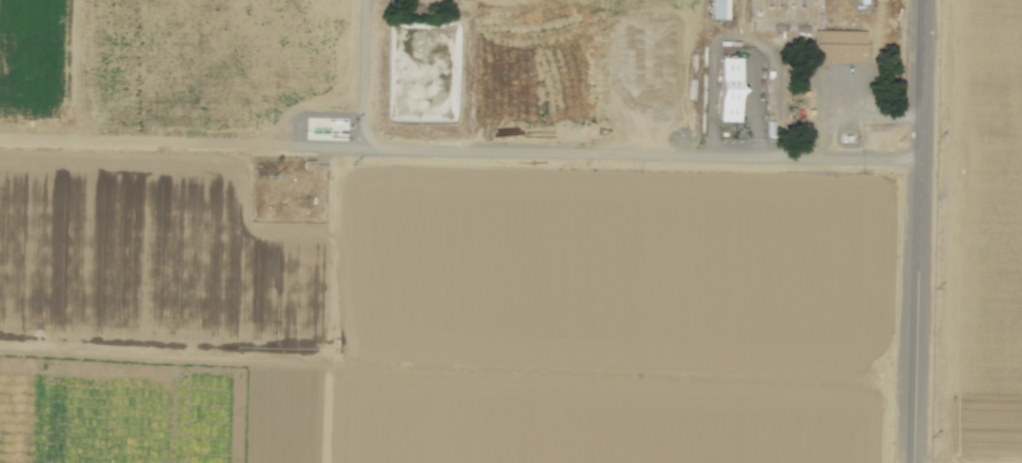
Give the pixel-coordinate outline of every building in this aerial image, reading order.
[(711,18),(729,18),(730,0),(711,0),(711,18)] [(866,30),(813,29),(813,61),(865,62),(866,30)] [(740,57),(720,57),(719,121),(739,121),(740,57)]
